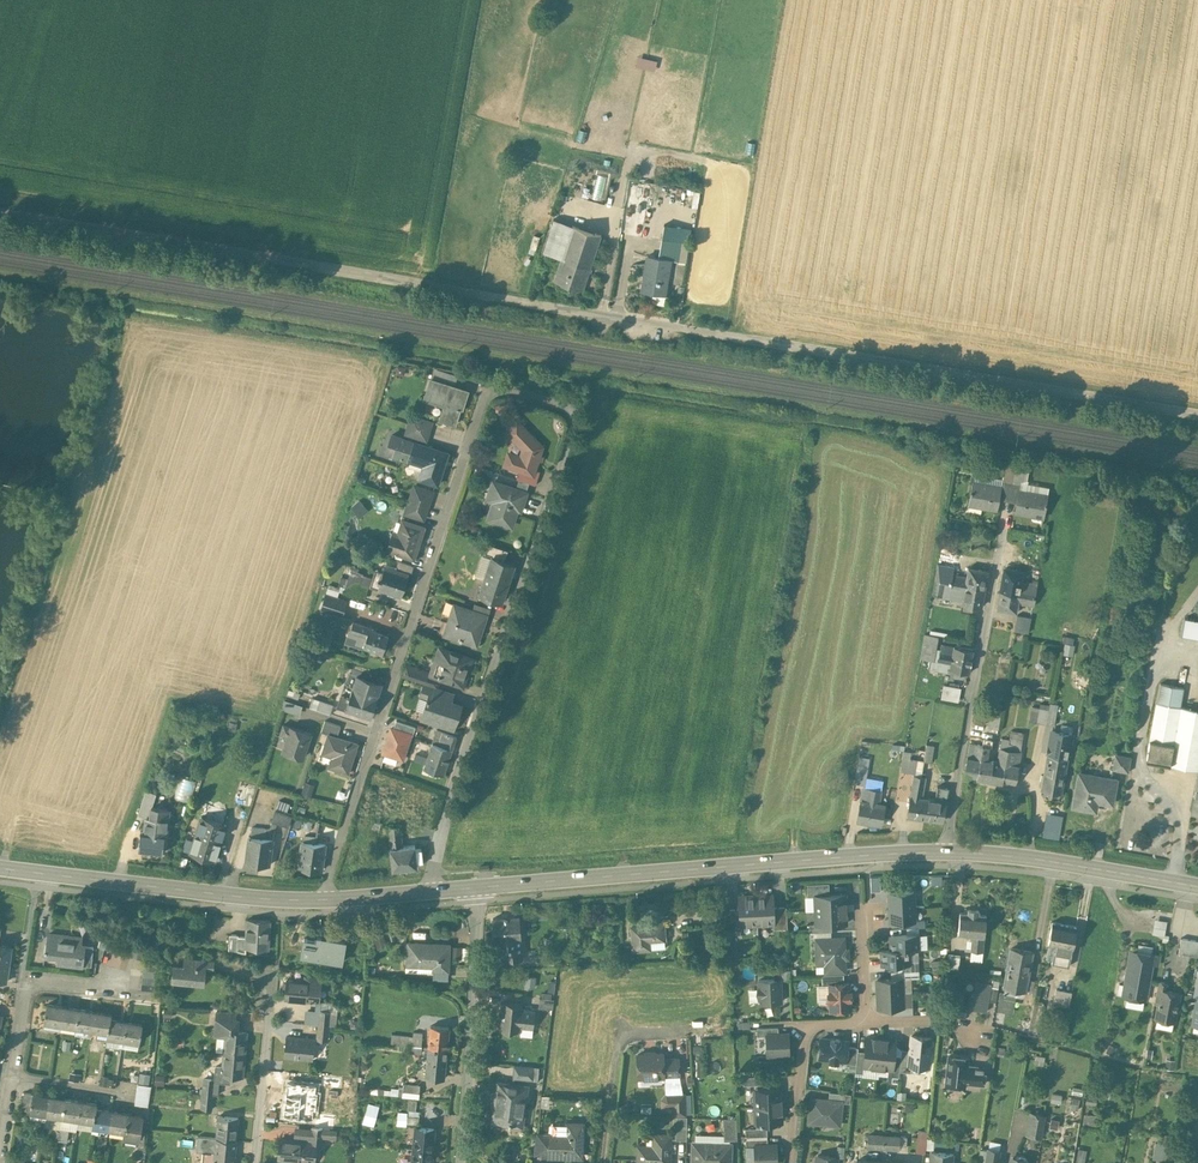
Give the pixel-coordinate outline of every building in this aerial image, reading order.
[(595,172),(590,197),(601,200),(607,175),(595,172)] [(650,188),(631,184),(622,234),(641,237),(649,192),(650,188)] [(649,192),(641,237),(653,240),(661,195),(651,193),(649,192)] [(573,224),(556,218),(544,252),(561,258),(573,224)] [(602,234),(573,224),(561,258),(591,268),(602,234)] [(538,251),(542,235),(535,234),(532,249),(538,251)] [(682,242),(662,239),(659,258),(670,260),(677,262),(679,262),(682,242)] [(690,243),(682,242),(679,262),(677,262),(674,282),(683,284),(684,279),(690,243)] [(659,258),(648,256),(642,292),(657,294),(657,291),(664,292),(664,295),(665,295),(670,260),(659,258)] [(591,268),(561,258),(554,280),(583,290),(585,285),(591,268)] [(468,390),(431,378),(425,397),(447,404),(443,418),(441,417),(440,418),(455,423),(461,406),(462,407),(468,390)] [(433,422),(411,415),(408,424),(411,425),(430,431),(433,422)] [(541,445),(517,420),(508,430),(525,447),(522,458),(509,454),(506,465),(520,469),(533,474),(533,473),(535,466),(542,445),(541,445)] [(430,431),(411,425),(408,434),(427,440),(430,431)] [(413,441),(392,434),(386,453),(407,459),(413,441)] [(448,452),(416,442),(411,456),(425,461),(419,478),(438,484),(444,465),(441,464),(445,452),(447,453),(448,452)] [(1014,464),(1006,463),(1002,482),(1005,482),(1011,483),(1014,464)] [(1029,467),(1014,464),(1011,483),(1018,484),(1026,486),(1029,467)] [(533,474),(520,469),(517,479),(535,485),(539,475),(533,473),(533,474)] [(514,488),(494,482),(494,483),(499,485),(498,489),(496,489),(492,501),(495,502),(490,518),(511,525),(519,501),(522,502),(526,492),(514,488)] [(1001,487),(973,482),(972,490),(971,490),(971,492),(969,504),(970,504),(970,502),(981,504),(980,506),(997,509),(1001,487)] [(1011,483),(1005,482),(1002,496),(1009,497),(1011,483)] [(1018,484),(1011,483),(1009,497),(1015,498),(1018,484)] [(433,492),(414,486),(410,499),(428,505),(433,492)] [(1048,495),(1020,490),(1016,512),(1032,515),(1033,513),(1044,515),(1046,506),(1047,506),(1047,503),(1046,503),(1048,495)] [(350,507),(359,517),(369,508),(359,498),(350,507)] [(428,505),(410,499),(405,513),(424,519),(428,505)] [(424,527),(403,520),(399,531),(403,532),(400,540),(391,537),(387,549),(413,558),(424,527)] [(507,550),(487,543),(483,555),(491,558),(492,557),(504,561),(507,550)] [(950,550),(942,548),(938,564),(954,567),(955,568),(957,554),(950,553),(950,550)] [(504,561),(492,557),(491,558),(479,594),(501,602),(514,564),(504,561)] [(411,565),(398,561),(396,566),(410,571),(411,565)] [(954,567),(938,564),(935,580),(944,582),(945,582),(951,583),(985,588),(988,571),(969,567),(967,577),(953,574),(954,567)] [(409,573),(385,565),(378,587),(402,595),(409,573)] [(366,589),(357,586),(361,574),(352,571),(349,579),(345,592),(365,599),(368,590),(366,589)] [(371,577),(361,574),(357,586),(366,589),(371,577)] [(1023,577),(1004,574),(1001,591),(1020,594),(1021,586),(1023,577)] [(349,579),(341,576),(339,584),(337,589),(340,590),(345,592),(349,579)] [(944,582),(935,580),(933,594),(941,595),(944,582)] [(337,589),(339,584),(329,581),(325,594),(337,598),(340,590),(337,589)] [(985,588),(951,583),(945,582),(944,586),(946,586),(946,588),(949,589),(949,591),(964,593),(963,603),(982,606),(985,588)] [(1037,589),(1021,586),(1020,594),(1035,597),(1037,589)] [(1020,594),(1001,591),(998,609),(1017,612),(1018,602),(1020,594)] [(337,598),(325,594),(320,608),(342,616),(347,601),(337,598)] [(1035,597),(1020,594),(1018,602),(1034,605),(1035,597)] [(485,615),(454,604),(444,633),(458,637),(458,639),(460,640),(461,638),(476,643),(485,615)] [(1031,617),(1017,615),(1014,630),(1028,633),(1031,617)] [(1185,619),(1182,635),(1197,638),(1197,621),(1185,619)] [(323,622),(316,620),(312,632),(319,634),(323,622)] [(370,627),(353,621),(350,631),(367,637),(363,647),(383,654),(389,637),(369,630),(370,627)] [(939,636),(925,634),(921,658),(934,660),(939,636)] [(1075,645),(1063,643),(1061,655),(1073,657),(1075,645)] [(973,650),(942,644),(938,661),(951,664),(950,670),(969,673),(973,650)] [(471,656),(440,646),(435,660),(444,663),(440,675),(439,677),(440,677),(462,685),(471,656)] [(424,668),(407,663),(403,674),(420,680),(424,670),(424,668)] [(440,675),(424,670),(420,680),(437,686),(440,677),(439,677),(440,675)] [(381,685),(357,676),(349,698),(341,695),(337,706),(370,718),(377,696),(378,696),(381,685)] [(960,700),(962,685),(944,683),(942,698),(960,700)] [(443,690),(425,684),(422,692),(440,698),(443,690)] [(1184,688),(1160,684),(1157,702),(1180,707),(1184,688)] [(306,701),(306,690),(288,690),(288,701),(306,701)] [(440,698),(422,692),(421,695),(427,697),(426,698),(428,699),(422,716),(453,727),(461,705),(440,698)] [(334,705),(313,698),(310,707),(330,714),(334,705)] [(286,699),(283,707),(300,712),(303,704),(286,699)] [(1157,702),(1150,740),(1173,744),(1170,765),(1197,770),(1197,710),(1180,707),(1157,702)] [(1003,705),(994,703),(989,727),(999,729),(1003,705)] [(1049,710),(1032,707),(1030,721),(1046,724),(1049,710)] [(1056,712),(1049,710),(1046,724),(1054,726),(1056,712)] [(341,725),(325,720),(321,731),(328,733),(337,736),(341,725)] [(415,726),(396,720),(393,728),(410,734),(412,735),(415,726)] [(309,734),(284,724),(282,729),(290,731),(284,748),(286,752),(302,758),(309,734)] [(391,727),(383,752),(402,759),(410,734),(393,728),(391,727)] [(457,735),(436,729),(431,743),(452,750),(457,735)] [(1052,730),(1048,755),(1067,758),(1071,734),(1052,730)] [(1024,733),(1012,731),(1008,749),(1020,752),(1024,733)] [(328,733),(324,745),(334,749),(329,766),(348,772),(358,743),(337,736),(328,733)] [(1010,740),(1002,738),(1000,748),(1008,749),(1010,740)] [(992,741),(984,739),(983,745),(977,778),(990,781),(993,761),(989,760),(992,741)] [(1173,744),(1150,740),(1146,761),(1170,765),(1173,744)] [(452,750),(431,743),(424,767),(444,774),(452,750)] [(983,745),(970,743),(964,776),(977,778),(983,745)] [(935,746),(927,745),(924,761),(932,762),(935,746)] [(423,758),(426,750),(418,748),(416,756),(423,758)] [(998,761),(993,761),(990,781),(1002,783),(1008,749),(1000,748),(998,761)] [(1008,749),(1002,783),(1015,785),(1017,773),(1020,772),(1021,768),(1018,766),(1021,752),(1020,752),(1008,749)] [(913,750),(912,757),(923,759),(924,752),(913,750)] [(924,761),(911,759),(912,752),(904,751),(901,771),(922,774),(924,761)] [(1131,757),(1115,754),(1112,770),(1128,773),(1131,757)] [(1067,758),(1048,755),(1042,789),(1061,793),(1067,758)] [(868,769),(858,767),(855,783),(865,785),(868,769)] [(1116,780),(1079,774),(1073,807),(1095,811),(1097,801),(1112,804),(1116,780)] [(174,796),(188,800),(195,779),(181,775),(174,796)] [(926,777),(914,776),(913,783),(924,785),(925,785),(926,777)] [(924,785),(913,783),(911,796),(922,798),(924,785)] [(313,787),(304,784),(302,793),(310,796),(313,787)] [(936,800),(928,799),(925,819),(943,821),(949,788),(938,787),(936,800)] [(881,792),(869,789),(867,803),(879,805),(881,792)] [(156,795),(147,792),(139,814),(149,817),(153,807),(156,795)] [(922,798),(911,796),(907,816),(925,819),(928,799),(922,798)] [(867,803),(861,802),(857,820),(881,825),(885,806),(879,805),(867,803)] [(146,831),(141,831),(138,849),(162,852),(164,834),(165,834),(168,809),(153,807),(151,818),(149,818),(147,818),(146,831)] [(291,814),(276,809),(272,820),(276,822),(287,825),(291,814)] [(1063,816),(1047,813),(1043,836),(1059,839),(1063,816)] [(226,825),(201,817),(197,829),(205,831),(204,837),(220,842),(226,825)] [(320,822),(309,819),(304,833),(315,837),(320,822)] [(414,845),(402,846),(400,825),(388,827),(393,870),(402,868),(402,870),(408,869),(408,868),(417,867),(414,845)] [(265,829),(251,828),(250,838),(264,839),(265,829)] [(205,831),(197,829),(195,834),(204,837),(205,831)] [(204,837),(195,834),(189,852),(201,856),(201,857),(203,858),(203,857),(214,860),(220,842),(204,837)] [(250,838),(247,837),(245,863),(269,865),(271,839),(264,839),(250,838)] [(324,844),(301,841),(298,867),(322,870),(324,844)] [(871,890),(883,889),(882,874),(871,875),(871,890)] [(829,883),(807,884),(808,896),(815,896),(815,895),(829,895),(829,883)] [(888,893),(889,907),(915,906),(914,892),(888,893)] [(829,895),(815,895),(815,896),(816,910),(847,909),(846,904),(845,905),(845,894),(829,895)] [(770,895),(758,896),(758,898),(756,898),(757,924),(773,924),(774,923),(773,907),(773,897),(770,897),(770,895)] [(754,896),(742,896),(742,899),(739,899),(741,925),(757,924),(756,898),(754,898),(754,896)] [(786,906),(773,907),(774,923),(773,924),(774,929),(787,928),(786,906)] [(889,907),(889,922),(915,920),(915,906),(889,907)] [(979,909),(968,908),(968,913),(960,912),(958,933),(973,934),(971,950),(982,951),(984,936),(986,915),(979,914),(979,909)] [(847,909),(816,910),(817,924),(831,924),(846,923),(845,913),(847,913),(847,909)] [(1165,934),(1169,913),(1157,911),(1153,932),(1165,934)] [(519,916),(493,917),(495,938),(519,937),(520,937),(519,916)] [(270,920),(247,919),(246,936),(246,947),(269,949),(270,920)] [(663,923),(632,927),(635,949),(650,947),(649,941),(665,939),(663,923)] [(1077,928),(1052,923),(1048,945),(1055,946),(1052,963),(1070,966),(1077,928)] [(817,924),(809,924),(809,932),(831,931),(831,924),(817,924)] [(373,935),(375,947),(387,945),(385,933),(373,935)] [(82,938),(48,934),(47,944),(46,944),(45,949),(58,950),(57,962),(92,965),(94,947),(82,946),(82,938)] [(109,936),(102,934),(98,947),(105,948),(109,936)] [(246,936),(239,936),(239,934),(230,934),(229,948),(246,952),(246,947),(246,936)] [(917,934),(891,935),(892,946),(890,946),(891,949),(891,950),(908,949),(918,949),(917,934)] [(115,938),(109,936),(105,948),(111,950),(115,938)] [(345,940),(319,936),(316,953),(342,957),(345,940)] [(519,937),(495,938),(496,952),(504,958),(504,959),(521,957),(519,937)] [(122,940),(115,938),(111,950),(118,952),(121,940),(122,940)] [(843,938),(816,939),(817,960),(825,960),(826,963),(844,962),(843,938)] [(1181,938),(1178,953),(1197,957),(1197,941),(1181,938)] [(128,942),(121,940),(118,952),(124,954),(128,942)] [(134,944),(128,942),(124,954),(130,956),(134,944)] [(449,944),(408,942),(407,963),(434,965),(434,969),(448,970),(449,944)] [(0,944),(0,961),(9,963),(12,946),(0,944)] [(134,944),(130,956),(136,958),(140,946),(134,944)] [(454,958),(468,957),(468,945),(453,946),(454,958)] [(146,948),(140,946),(136,958),(142,960),(146,948)] [(1032,952),(1011,948),(1004,987),(1005,987),(1004,992),(1000,992),(999,1001),(1002,1001),(1001,1009),(1012,1011),(1014,998),(1016,989),(1025,990),(1032,952)] [(908,949),(891,950),(891,949),(881,950),(881,954),(882,954),(883,965),(909,964),(908,949)] [(1154,954),(1130,950),(1122,996),(1146,1000),(1153,964),(1154,954)] [(960,957),(948,956),(947,969),(959,970),(960,957)] [(183,966),(173,965),(172,980),(183,981),(183,978),(204,980),(205,969),(213,970),(214,961),(184,958),(183,966)] [(0,961),(0,981),(6,982),(9,963),(0,961)] [(844,962),(826,963),(826,972),(845,971),(844,962)] [(448,970),(434,969),(433,977),(447,978),(448,970)] [(774,979),(759,980),(759,987),(758,987),(758,995),(759,995),(760,1002),(781,1001),(780,979),(790,979),(790,969),(774,970),(774,979)] [(500,972),(487,971),(486,983),(499,985),(500,972)] [(843,973),(822,974),(822,985),(830,984),(844,983),(843,973)] [(321,977),(312,976),(311,982),(308,999),(318,1000),(321,977)] [(893,979),(878,979),(878,994),(902,993),(902,978),(893,979)] [(311,982),(288,979),(285,998),(308,1001),(308,999),(311,982)] [(971,1008),(986,1011),(992,983),(976,980),(971,1008)] [(1168,983),(1159,981),(1154,1002),(1158,1003),(1161,989),(1166,990),(1168,983)] [(844,983),(830,984),(830,991),(828,992),(828,1000),(831,1000),(831,1010),(850,1009),(850,999),(851,999),(850,991),(849,991),(849,983),(844,983)] [(1071,992),(1056,989),(1053,1004),(1068,1007),(1071,992)] [(1166,990),(1161,989),(1158,1003),(1155,1018),(1174,1022),(1176,1012),(1179,1010),(1180,1004),(1178,1001),(1180,993),(1166,990)] [(551,993),(542,992),(542,997),(540,997),(539,1007),(552,1008),(553,999),(551,998),(551,993)] [(902,993),(878,994),(879,1008),(894,1007),(903,1007),(902,993)] [(328,1001),(318,1000),(317,1010),(320,1011),(331,1012),(330,1026),(335,1027),(338,1000),(328,999),(328,1001)] [(522,1002),(503,1000),(503,1002),(501,1002),(500,1012),(502,1012),(500,1029),(511,1030),(511,1029),(521,1030),(521,1026),(533,1027),(535,1009),(521,1008),(522,1002)] [(64,1006),(48,1003),(47,1003),(44,1022),(45,1022),(45,1021),(61,1023),(64,1006)] [(1043,1004),(1036,1003),(1032,1021),(1039,1022),(1043,1004)] [(79,1008),(64,1006),(61,1023),(76,1026),(79,1008)] [(96,1011),(79,1008),(76,1026),(93,1028),(96,1011)] [(236,1011),(217,1010),(215,1030),(227,1031),(225,1052),(244,1054),(246,1032),(237,1031),(238,1020),(235,1020),(236,1011)] [(111,1013),(96,1011),(93,1028),(108,1031),(110,1018),(111,1013)] [(331,1012),(320,1011),(319,1025),(330,1026),(331,1012)] [(126,1021),(110,1018),(108,1031),(107,1036),(123,1039),(126,1021)] [(141,1023),(126,1021),(123,1039),(138,1041),(138,1042),(139,1042),(140,1034),(141,1034),(141,1031),(142,1023),(141,1023)] [(1039,1022),(1032,1021),(1031,1029),(1037,1030),(1039,1022)] [(319,1025),(318,1025),(317,1040),(329,1041),(330,1026),(319,1025)] [(449,1028),(431,1026),(429,1047),(447,1049),(449,1028)] [(778,1027),(757,1028),(757,1035),(767,1035),(767,1034),(778,1034),(778,1027)] [(423,1033),(413,1032),(413,1037),(392,1035),(391,1044),(408,1045),(422,1046),(423,1033)] [(778,1034),(767,1034),(767,1035),(767,1053),(789,1053),(788,1034),(778,1034)] [(930,1037),(911,1035),(910,1050),(908,1064),(912,1064),(927,1066),(930,1037)] [(314,1038),(287,1036),(285,1057),(313,1059),(314,1038)] [(877,1037),(866,1036),(865,1051),(863,1065),(864,1065),(878,1067),(881,1036),(878,1036),(877,1037)] [(896,1039),(885,1038),(884,1037),(881,1036),(878,1067),(892,1068),(894,1054),(896,1039)] [(848,1041),(840,1040),(840,1039),(832,1038),(831,1039),(822,1038),(820,1057),(829,1058),(829,1060),(838,1061),(838,1059),(845,1060),(846,1060),(847,1046),(848,1041)] [(422,1046),(408,1045),(407,1051),(413,1052),(421,1053),(422,1047),(422,1046)] [(858,1047),(847,1046),(846,1060),(845,1060),(845,1062),(856,1064),(858,1050),(858,1047)] [(429,1047),(428,1047),(425,1077),(444,1078),(447,1049),(429,1047)] [(910,1050),(902,1049),(901,1055),(899,1070),(911,1072),(912,1064),(908,1064),(910,1050)] [(865,1051),(858,1050),(856,1064),(855,1072),(863,1073),(864,1065),(863,1065),(865,1051)] [(646,1053),(638,1054),(639,1076),(664,1075),(663,1058),(663,1053),(654,1053),(654,1051),(646,1052),(646,1053)] [(244,1054),(225,1052),(223,1067),(222,1074),(231,1075),(242,1076),(244,1054)] [(901,1055),(894,1054),(892,1068),(891,1076),(899,1076),(899,1070),(901,1055)] [(968,1057),(949,1055),(946,1084),(965,1086),(965,1082),(983,1083),(985,1067),(967,1065),(968,1057)] [(679,1058),(663,1058),(664,1075),(679,1074),(679,1058)] [(534,1067),(515,1066),(515,1077),(533,1078),(534,1067)] [(223,1067),(215,1067),(214,1080),(215,1080),(214,1094),(218,1095),(220,1083),(230,1083),(231,1075),(222,1074),(223,1067)] [(139,1082),(150,1082),(151,1072),(139,1072),(139,1082)] [(109,1084),(110,1075),(101,1074),(100,1083),(109,1084)] [(765,1076),(743,1076),(743,1085),(765,1084),(765,1076)] [(133,1088),(134,1081),(117,1078),(116,1086),(133,1088)] [(214,1080),(204,1079),(203,1093),(214,1094),(215,1080),(214,1080)] [(528,1086),(499,1081),(493,1122),(509,1125),(509,1126),(511,1126),(511,1125),(522,1127),(528,1086)] [(151,1085),(138,1083),(134,1104),(147,1105),(151,1085)] [(420,1086),(403,1084),(402,1096),(419,1098),(420,1086)] [(308,1091),(285,1088),(283,1108),(306,1110),(308,1091)] [(780,1088),(755,1089),(755,1106),(782,1105),(782,1101),(780,1100),(780,1088)] [(851,1093),(829,1091),(828,1099),(842,1101),(850,1102),(851,1093)] [(33,1093),(25,1092),(22,1110),(30,1111),(33,1093)] [(1053,1092),(1052,1099),(1062,1101),(1063,1093),(1053,1092)] [(49,1096),(34,1093),(33,1093),(30,1111),(31,1111),(46,1113),(49,1096)] [(214,1094),(203,1093),(201,1108),(212,1109),(214,1094)] [(684,1093),(666,1094),(662,1099),(663,1105),(673,1105),(674,1113),(685,1113),(684,1093)] [(541,1105),(550,1105),(551,1094),(542,1094),(541,1105)] [(65,1098),(49,1096),(46,1113),(62,1116),(65,1098)] [(80,1101),(65,1098),(62,1116),(77,1118),(80,1101)] [(417,1100),(402,1098),(401,1107),(417,1108),(417,1100)] [(828,1099),(812,1098),(809,1121),(839,1124),(842,1101),(828,1099)] [(96,1103),(80,1101),(77,1118),(93,1121),(95,1108),(96,1103)] [(376,1106),(368,1104),(363,1123),(370,1125),(376,1106)] [(782,1105),(755,1106),(756,1123),(781,1122),(781,1110),(782,1108),(782,1105)] [(111,1110),(95,1108),(93,1121),(92,1125),(109,1128),(111,1110)] [(419,1123),(420,1110),(408,1109),(407,1112),(407,1121),(419,1123)] [(127,1113),(111,1110),(109,1128),(124,1130),(124,1131),(126,1123),(127,1120),(126,1120),(127,1113),(127,1112),(127,1113)] [(407,1121),(407,1112),(400,1111),(399,1122),(406,1123),(407,1121)] [(142,1115),(127,1113),(126,1120),(127,1120),(126,1123),(124,1131),(124,1130),(123,1136),(138,1139),(142,1115)] [(324,1114),(313,1113),(312,1127),(323,1128),(324,1114)] [(1046,1115),(1030,1113),(1026,1134),(1042,1137),(1046,1115)] [(238,1117),(219,1115),(216,1137),(236,1139),(238,1117)] [(687,1116),(676,1116),(675,1139),(686,1139),(687,1116)] [(1052,1116),(1050,1125),(1059,1127),(1061,1119),(1052,1116)] [(736,1118),(723,1117),(724,1140),(738,1139),(736,1118)] [(569,1133),(550,1133),(550,1151),(550,1155),(582,1156),(583,1122),(569,1122),(569,1133)] [(68,1128),(61,1127),(59,1140),(66,1141),(68,1128)] [(323,1128),(312,1127),(311,1127),(310,1142),(321,1143),(323,1128)] [(434,1128),(415,1127),(413,1148),(432,1150),(434,1128)] [(767,1127),(745,1128),(746,1136),(767,1135),(767,1127)] [(550,1133),(538,1133),(535,1151),(550,1151),(550,1133)] [(656,1134),(656,1146),(638,1145),(637,1162),(670,1162),(671,1134),(656,1134)] [(884,1135),(868,1134),(868,1146),(883,1147),(884,1135)] [(1173,1135),(1162,1134),(1160,1143),(1171,1145),(1173,1135)] [(900,1136),(884,1135),(883,1147),(899,1148),(900,1136)] [(927,1138),(917,1136),(916,1151),(925,1152),(927,1138)] [(236,1139),(216,1137),(215,1153),(214,1159),(234,1161),(236,1139)] [(767,1137),(746,1138),(746,1146),(755,1146),(755,1145),(768,1145),(767,1137)] [(281,1138),(278,1159),(301,1162),(313,1162),(315,1146),(309,1145),(306,1141),(281,1138)] [(1160,1143),(1155,1142),(1152,1158),(1169,1160),(1171,1145),(1160,1143)] [(695,1143),(695,1153),(693,1153),(693,1162),(730,1162),(731,1144),(695,1143)] [(755,1145),(755,1146),(755,1162),(777,1162),(776,1144),(768,1145),(755,1145)] [(1004,1147),(988,1145),(985,1162),(1001,1162),(1004,1147)] [(413,1148),(412,1162),(431,1162),(432,1150),(413,1148)] [(1076,1161),(1083,1162),(1086,1149),(1079,1148),(1076,1161)] [(930,1150),(929,1162),(952,1162),(954,1153),(930,1150)] [(214,1159),(215,1153),(204,1152),(203,1162),(234,1162),(234,1161),(214,1159)] [(1015,1158),(1012,1158),(1011,1162),(1030,1162),(1030,1161),(1028,1161),(1028,1160),(1025,1155),(1019,1154),(1015,1158)] [(818,1155),(817,1162),(836,1162),(837,1157),(818,1155)]
